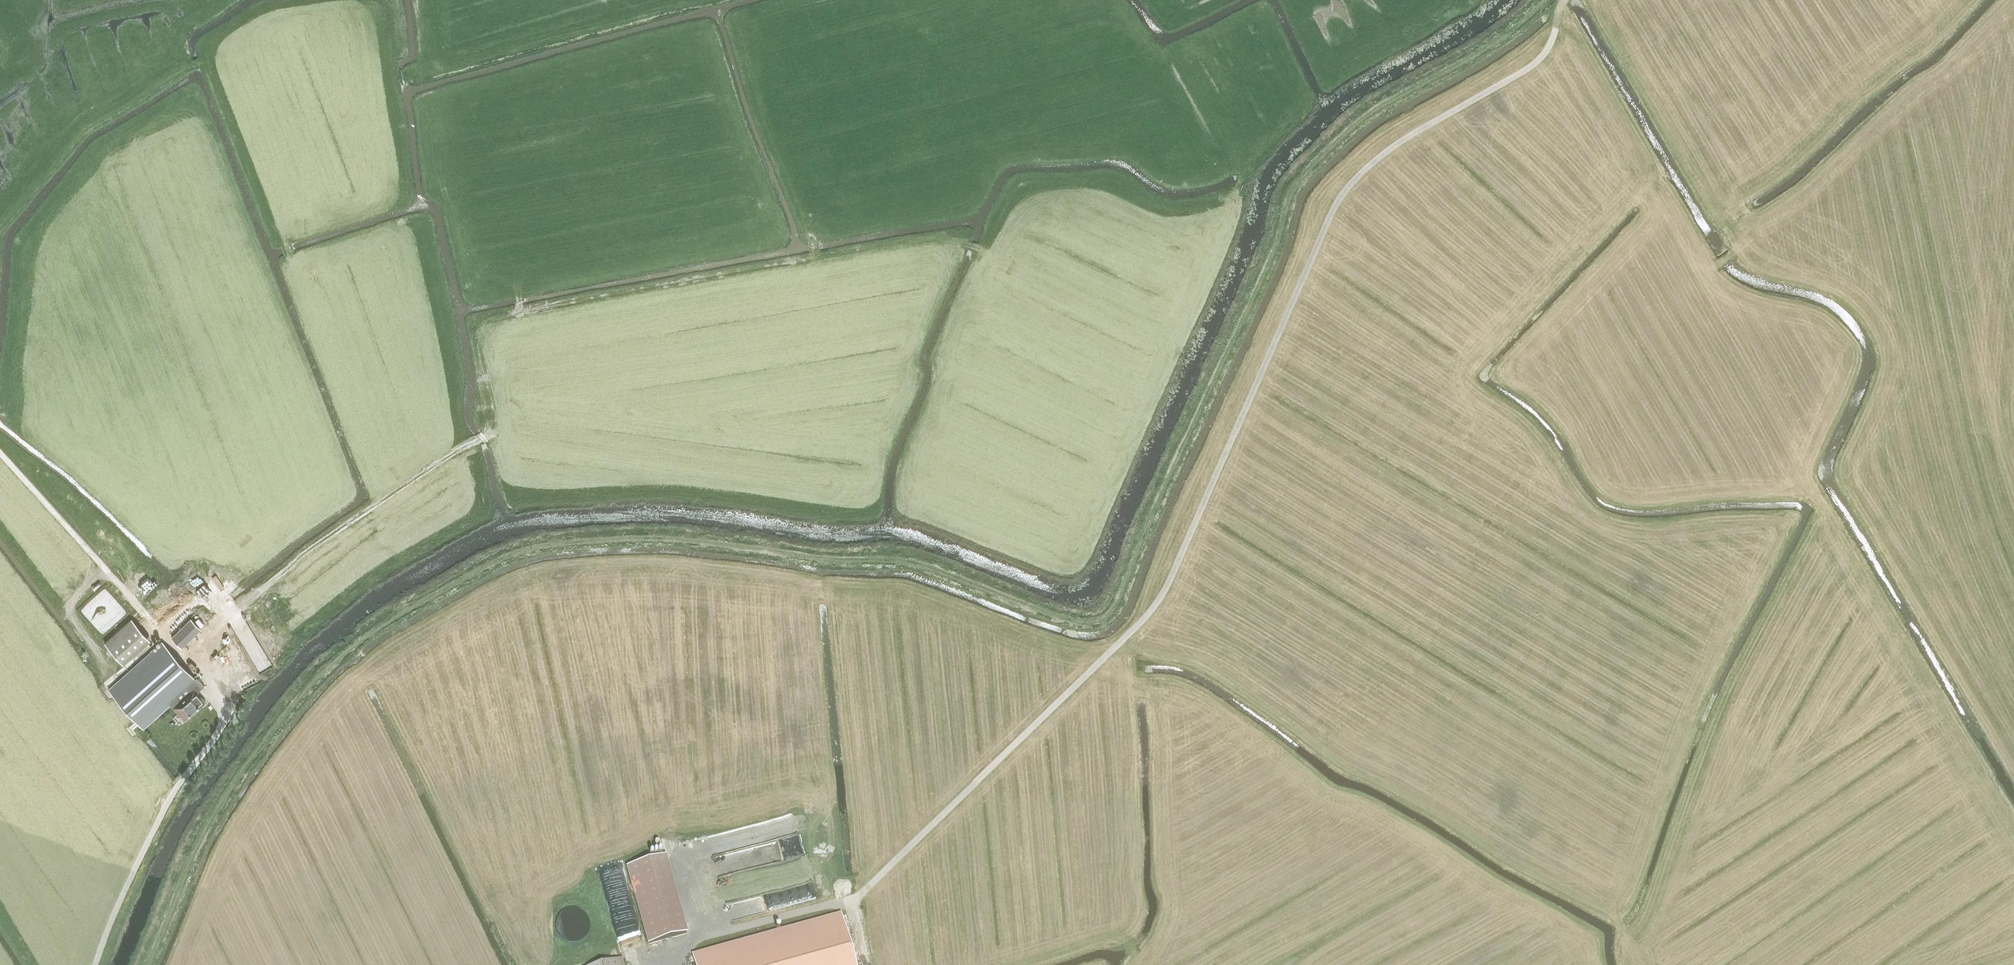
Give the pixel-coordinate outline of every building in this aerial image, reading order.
[(259,599),(258,604),(273,608),(274,603),(259,599)] [(151,639),(132,618),(105,642),(124,663),(151,639)] [(182,648),(201,629),(191,619),(172,638),(182,648)] [(260,641),(254,644),(268,669),(274,666),(260,641)] [(185,721),(206,703),(197,693),(203,688),(162,642),(109,690),(143,729),(170,705),(185,721)] [(713,855),(744,846),(739,828),(708,836),(713,855)] [(666,856),(627,867),(648,944),(688,933),(666,856)] [(738,857),(738,859),(731,860),(732,872),(746,871),(744,856),(738,857)] [(752,913),(817,897),(813,880),(747,896),(752,913)] [(842,915),(693,956),(696,964),(856,964),(842,915)]
